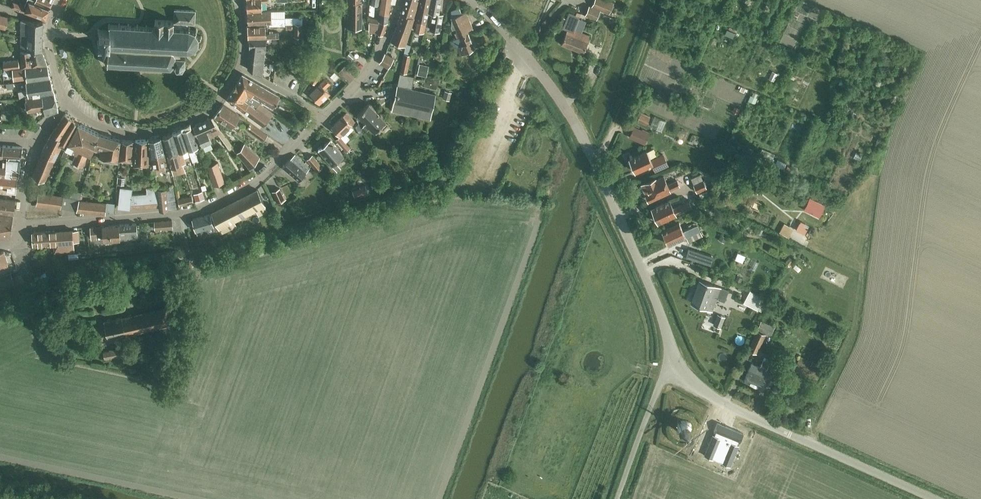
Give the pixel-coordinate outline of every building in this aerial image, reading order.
[(35,0),(27,0),(25,5),(13,1),(12,6),(27,12),(28,10),(46,17),(49,7),(35,1),(35,0)] [(262,11),(262,2),(269,2),(269,0),(247,0),(248,12),(262,11)] [(347,27),(362,27),(362,2),(360,2),(360,0),(347,0),(347,27)] [(379,4),(380,1),(380,0),(370,0),(370,4),(369,14),(374,15),(374,3),(379,4)] [(377,30),(376,32),(382,34),(386,26),(387,21),(390,2),(395,3),(396,0),(382,0),(380,20),(378,20),(378,25),(377,30)] [(406,45),(413,21),(417,7),(417,6),(419,0),(405,0),(391,39),(406,45)] [(430,0),(421,0),(414,28),(425,30),(429,12),(430,0)] [(429,12),(434,12),(430,29),(441,30),(443,13),(439,13),(441,0),(430,0),(429,12)] [(609,13),(614,1),(610,0),(594,0),(591,5),(589,4),(585,14),(596,19),(600,9),(609,13)] [(466,11),(462,13),(459,7),(451,10),(451,17),(452,18),(451,26),(453,29),(456,28),(458,32),(455,32),(457,38),(450,41),(453,49),(457,47),(460,54),(475,48),(467,30),(473,27),(466,11)] [(188,23),(195,24),(196,10),(175,9),(174,20),(156,19),(155,27),(148,26),(148,25),(147,24),(146,26),(138,26),(138,24),(137,24),(137,26),(129,25),(129,23),(128,23),(128,25),(120,25),(120,23),(119,23),(119,25),(111,24),(109,22),(108,23),(109,24),(109,30),(100,29),(99,40),(106,40),(105,41),(105,42),(105,43),(105,44),(106,44),(107,44),(108,44),(108,43),(108,56),(106,58),(106,62),(108,64),(112,64),(114,63),(117,63),(117,65),(118,65),(118,63),(127,63),(126,65),(128,65),(128,63),(136,64),(136,66),(137,66),(137,64),(145,64),(145,66),(146,66),(146,65),(154,65),(154,67),(155,67),(155,65),(163,65),(163,67),(164,68),(164,66),(170,66),(171,68),(173,67),(172,65),(174,63),(174,64),(174,63),(177,67),(176,68),(177,69),(178,68),(182,68),(183,70),(184,69),(183,68),(185,64),(187,64),(187,63),(185,63),(185,55),(181,55),(181,50),(187,50),(187,53),(189,53),(189,50),(193,49),(195,52),(197,51),(195,48),(199,44),(201,45),(202,44),(199,42),(199,37),(202,37),(202,35),(199,35),(196,32),(198,29),(197,29),(195,31),(190,29),(190,26),(188,26),(188,23)] [(294,23),(302,22),(302,16),(285,16),(285,11),(262,11),(248,12),(248,24),(266,23),(270,23),(270,25),(286,25),(286,23),(294,23)] [(6,28),(8,16),(0,13),(0,26),(6,28)] [(567,29),(561,43),(583,52),(590,35),(574,29),(579,16),(569,13),(563,27),(567,29)] [(378,25),(378,20),(379,18),(369,16),(369,23),(378,25)] [(735,18),(733,23),(741,27),(743,22),(735,18)] [(21,36),(43,36),(43,22),(28,21),(21,19),(21,36)] [(302,22),(294,23),(293,35),(302,36),(302,22)] [(249,37),(267,36),(275,36),(279,36),(279,32),(275,32),(275,31),(270,31),(268,33),(266,33),(266,23),(248,24),(249,37)] [(21,50),(42,50),(43,36),(21,36),(21,50)] [(250,47),(266,49),(267,49),(267,36),(249,37),(250,47)] [(264,60),(266,49),(250,47),(249,58),(264,60)] [(9,68),(47,64),(42,50),(21,50),(22,62),(19,62),(19,60),(4,61),(4,63),(2,63),(2,68),(5,67),(5,68),(9,68)] [(400,71),(407,72),(411,54),(404,53),(400,71)] [(382,64),(388,67),(394,57),(387,54),(382,64)] [(262,76),(264,60),(249,58),(248,68),(262,76)] [(798,72),(802,63),(797,61),(793,69),(798,72)] [(426,76),(429,65),(419,63),(417,74),(426,76)] [(47,64),(9,68),(13,68),(14,78),(26,77),(27,80),(50,76),(47,64)] [(350,79),(355,73),(345,65),(340,71),(350,79)] [(310,81),(316,84),(322,72),(317,69),(310,81)] [(273,106),(280,94),(243,73),(237,84),(236,83),(233,88),(234,88),(227,98),(231,101),(249,115),(263,125),(273,112),(260,102),(261,100),(264,102),(265,101),(273,106)] [(392,110),(430,118),(436,94),(412,89),(415,76),(400,73),(392,110)] [(26,96),(54,91),(50,77),(26,80),(28,88),(18,90),(19,97),(23,96),(26,96)] [(310,93),(319,102),(329,93),(325,88),(330,83),(326,78),(310,93)] [(54,91),(26,96),(28,110),(44,107),(45,115),(58,109),(54,91)] [(214,116),(232,127),(240,115),(222,103),(214,116)] [(357,114),(374,131),(386,120),(369,103),(357,114)] [(65,147),(78,123),(65,112),(52,131),(61,139),(59,143),(61,145),(65,147)] [(334,124),(331,126),(333,128),(340,135),(346,142),(350,138),(344,132),(355,121),(346,112),(334,124)] [(230,148),(233,145),(212,117),(193,125),(202,145),(215,140),(213,135),(218,133),(230,148)] [(268,134),(250,122),(246,128),(264,140),(268,134)] [(91,152),(92,151),(98,133),(78,123),(65,147),(76,152),(72,161),(83,165),(89,151),(91,152)] [(181,129),(188,148),(192,161),(197,159),(193,147),(199,145),(197,142),(198,141),(197,140),(191,126),(181,129)] [(630,136),(644,142),(648,133),(634,126),(630,136)] [(182,151),(188,148),(181,129),(172,133),(180,159),(184,158),(182,151)] [(55,157),(61,145),(59,143),(61,139),(52,131),(42,151),(32,175),(45,181),(55,157)] [(98,133),(92,151),(100,152),(99,157),(117,160),(120,139),(98,133)] [(185,163),(184,158),(180,159),(172,133),(163,136),(164,140),(164,141),(165,142),(164,142),(164,143),(165,143),(171,167),(182,165),(182,164),(185,163)] [(340,135),(336,139),(346,151),(351,147),(346,142),(340,135)] [(155,166),(155,171),(165,169),(164,165),(166,164),(161,137),(148,139),(151,165),(151,166),(155,166)] [(134,161),(135,140),(121,139),(119,160),(134,161)] [(151,166),(151,165),(149,165),(148,139),(135,140),(134,161),(133,165),(147,165),(147,174),(156,173),(155,171),(155,166),(151,166)] [(319,149),(337,170),(341,167),(336,161),(343,154),(330,139),(319,149)] [(238,151),(250,167),(260,156),(245,143),(238,151)] [(3,167),(19,169),(20,167),(23,167),(23,162),(20,161),(22,147),(3,145),(1,157),(3,157),(3,165),(3,167)] [(664,153),(651,159),(646,150),(629,158),(635,171),(653,164),(655,169),(669,163),(664,153)] [(282,166),(299,180),(310,167),(295,154),(282,166)] [(308,159),(317,170),(322,166),(313,155),(308,159)] [(212,163),(206,165),(213,184),(219,182),(224,180),(218,161),(212,163)] [(1,175),(18,177),(20,169),(19,169),(3,167),(3,165),(0,164),(0,175),(1,175)] [(702,185),(705,183),(703,179),(702,179),(700,174),(691,177),(694,185),(701,182),(702,185)] [(677,180),(668,184),(663,175),(640,185),(648,202),(680,187),(677,180)] [(1,176),(0,184),(8,185),(7,190),(16,191),(17,178),(1,176)] [(702,179),(693,183),(694,185),(697,192),(707,188),(705,183),(703,179),(702,179)] [(721,184),(718,189),(725,193),(728,188),(721,184)] [(210,186),(203,187),(204,194),(211,193),(210,186)] [(130,207),(131,194),(132,188),(121,187),(119,206),(130,207)] [(159,205),(157,190),(157,187),(147,188),(147,193),(131,194),(130,207),(159,205)] [(157,190),(159,205),(159,210),(168,209),(166,188),(157,190)] [(259,215),(268,210),(257,188),(212,211),(223,232),(237,225),(235,220),(256,209),(259,215)] [(279,188),(272,191),(277,202),(284,199),(279,188)] [(61,207),(63,195),(39,192),(36,203),(61,207)] [(63,195),(61,207),(77,211),(79,199),(63,195)] [(177,198),(179,205),(193,202),(192,195),(177,198)] [(13,214),(15,199),(0,198),(0,212),(13,214)] [(823,205),(809,198),(804,208),(819,214),(823,205)] [(79,199),(77,211),(79,211),(106,213),(106,211),(113,212),(114,203),(107,202),(97,201),(79,199)] [(689,201),(673,208),(670,200),(651,209),(658,224),(693,208),(689,201)] [(10,236),(13,215),(0,214),(0,238),(10,236)] [(210,214),(193,219),(197,235),(198,236),(206,234),(206,232),(218,229),(217,226),(215,221),(212,222),(210,214)] [(804,216),(799,223),(807,229),(812,221),(804,216)] [(161,230),(170,230),(170,220),(151,220),(152,230),(161,229),(161,230)] [(104,240),(137,238),(136,223),(90,226),(91,240),(97,239),(97,236),(103,235),(104,240)] [(697,224),(682,231),(678,223),(661,230),(668,246),(686,237),(688,241),(702,235),(697,224)] [(54,252),(74,251),(72,229),(33,232),(34,245),(53,243),(54,252)] [(726,236),(721,234),(718,239),(723,242),(726,236)] [(688,247),(685,256),(708,264),(711,255),(688,247)] [(0,252),(0,265),(1,268),(8,266),(7,263),(8,263),(4,250),(0,252)] [(0,276),(0,277),(1,281),(0,282),(0,292),(15,288),(10,273),(0,276)] [(715,297),(724,301),(729,289),(699,278),(689,303),(710,311),(715,297)] [(758,309),(761,310),(767,299),(764,298),(764,297),(750,289),(743,302),(758,309)] [(126,333),(126,335),(176,324),(172,304),(104,320),(108,337),(126,333)] [(725,316),(717,313),(713,324),(721,327),(725,316)] [(757,328),(771,335),(775,326),(761,320),(757,328)] [(747,349),(757,353),(766,333),(756,329),(747,349)] [(103,351),(104,358),(130,353),(128,346),(103,351)] [(793,369),(816,381),(821,371),(808,364),(810,360),(800,355),(793,369)] [(770,373),(765,370),(769,361),(762,358),(758,367),(750,364),(742,380),(762,390),(770,373)] [(677,425),(677,427),(677,430),(679,433),(682,434),(686,435),(689,433),(691,431),(691,430),(692,428),(691,424),(689,421),(686,420),(683,420),(680,421),(678,424),(677,425)] [(713,434),(704,455),(713,459),(713,458),(722,461),(721,462),(730,466),(739,445),(737,444),(738,441),(740,442),(743,433),(717,422),(714,431),(716,432),(714,435),(713,434)]
